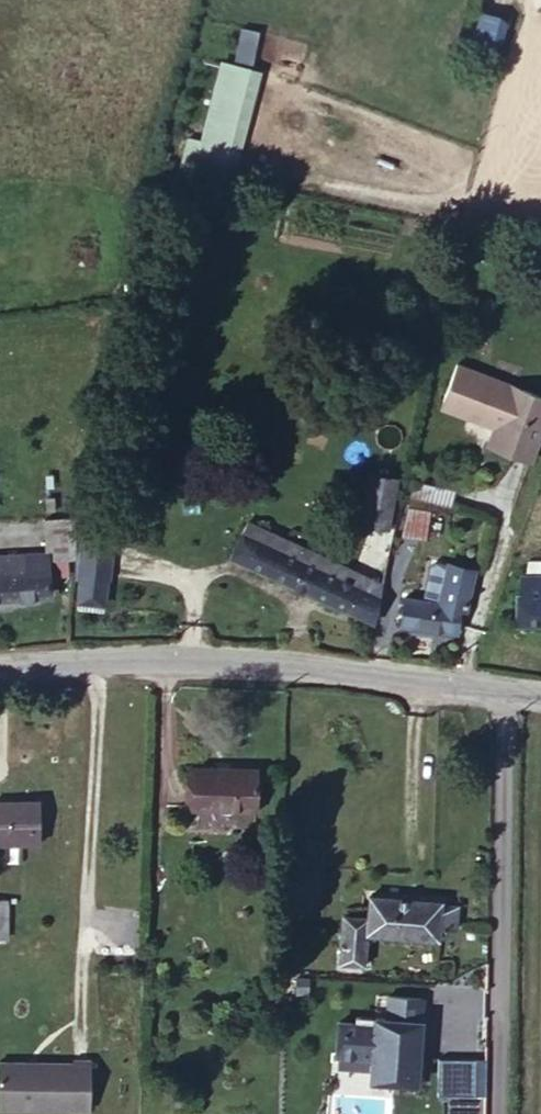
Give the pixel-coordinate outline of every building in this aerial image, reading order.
[(249,60),(256,28),(239,24),(231,55),(249,60)] [(180,158),(237,168),(254,63),(214,57),(201,137),(184,134),(180,158)] [(506,457),(532,468),(540,446),(540,397),(462,366),(436,427),(443,431),(449,412),(496,432),(515,440),(506,457)] [(489,450),(506,457),(515,440),(496,432),(489,450)] [(386,523),(397,474),(366,467),(355,517),(386,523)] [(423,493),(418,508),(460,518),(463,502),(423,493)] [(100,552),(108,515),(77,510),(70,548),(100,552)] [(244,527),(384,594),(391,552),(376,547),(371,574),(250,515),(244,527)] [(234,549),(380,617),(384,594),(244,527),(234,549)] [(68,592),(72,561),(57,561),(58,543),(18,542),(18,559),(0,557),(0,589),(68,592)] [(130,561),(110,554),(98,596),(120,601),(130,561)] [(452,606),(461,568),(449,565),(439,602),(452,606)] [(473,612),(479,613),(488,573),(461,568),(452,606),(473,612)] [(540,590),(539,597),(523,595),(520,637),(540,638),(540,590)] [(467,641),(473,612),(452,606),(439,602),(419,597),(414,612),(436,618),(432,631),(467,641)] [(410,625),(432,631),(436,618),(414,612),(410,625)] [(196,809),(257,812),(258,771),(196,769),(196,809)] [(0,790),(0,833),(43,833),(43,790),(0,790)] [(377,920),(448,929),(448,912),(463,914),(466,894),(381,884),(377,909),(377,920)] [(10,928),(8,889),(0,889),(0,928),(10,928)] [(377,920),(377,909),(350,908),(349,929),(376,930),(377,920)] [(346,956),(372,960),(376,930),(349,929),(346,956)] [(424,1036),(425,996),(382,994),(382,1011),(363,1010),(363,1016),(330,1014),(327,1054),(363,1056),(361,1080),(415,1083),(417,1036),(424,1036)] [(0,1053),(0,1104),(92,1108),(93,1058),(0,1053)]
